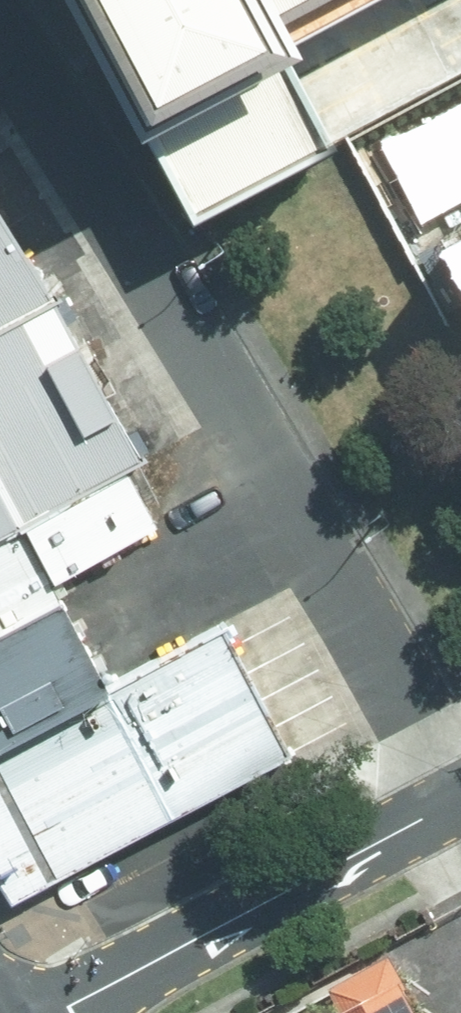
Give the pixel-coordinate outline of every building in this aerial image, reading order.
[(137,112),(351,0),(78,0),(137,112)] [(454,187),(446,172),(392,200),(434,279),(460,265),(460,184),(454,187)] [(30,286),(0,235),(0,304),(30,286)] [(134,461),(30,286),(0,304),(0,540),(117,471),(134,461)] [(0,540),(0,638),(59,604),(46,581),(147,523),(117,471),(0,540)] [(59,604),(0,638),(0,754),(110,691),(59,604)] [(8,906),(284,752),(217,631),(110,691),(0,754),(0,893),(8,906)] [(384,961),(284,1012),(411,1012),(384,961)]
